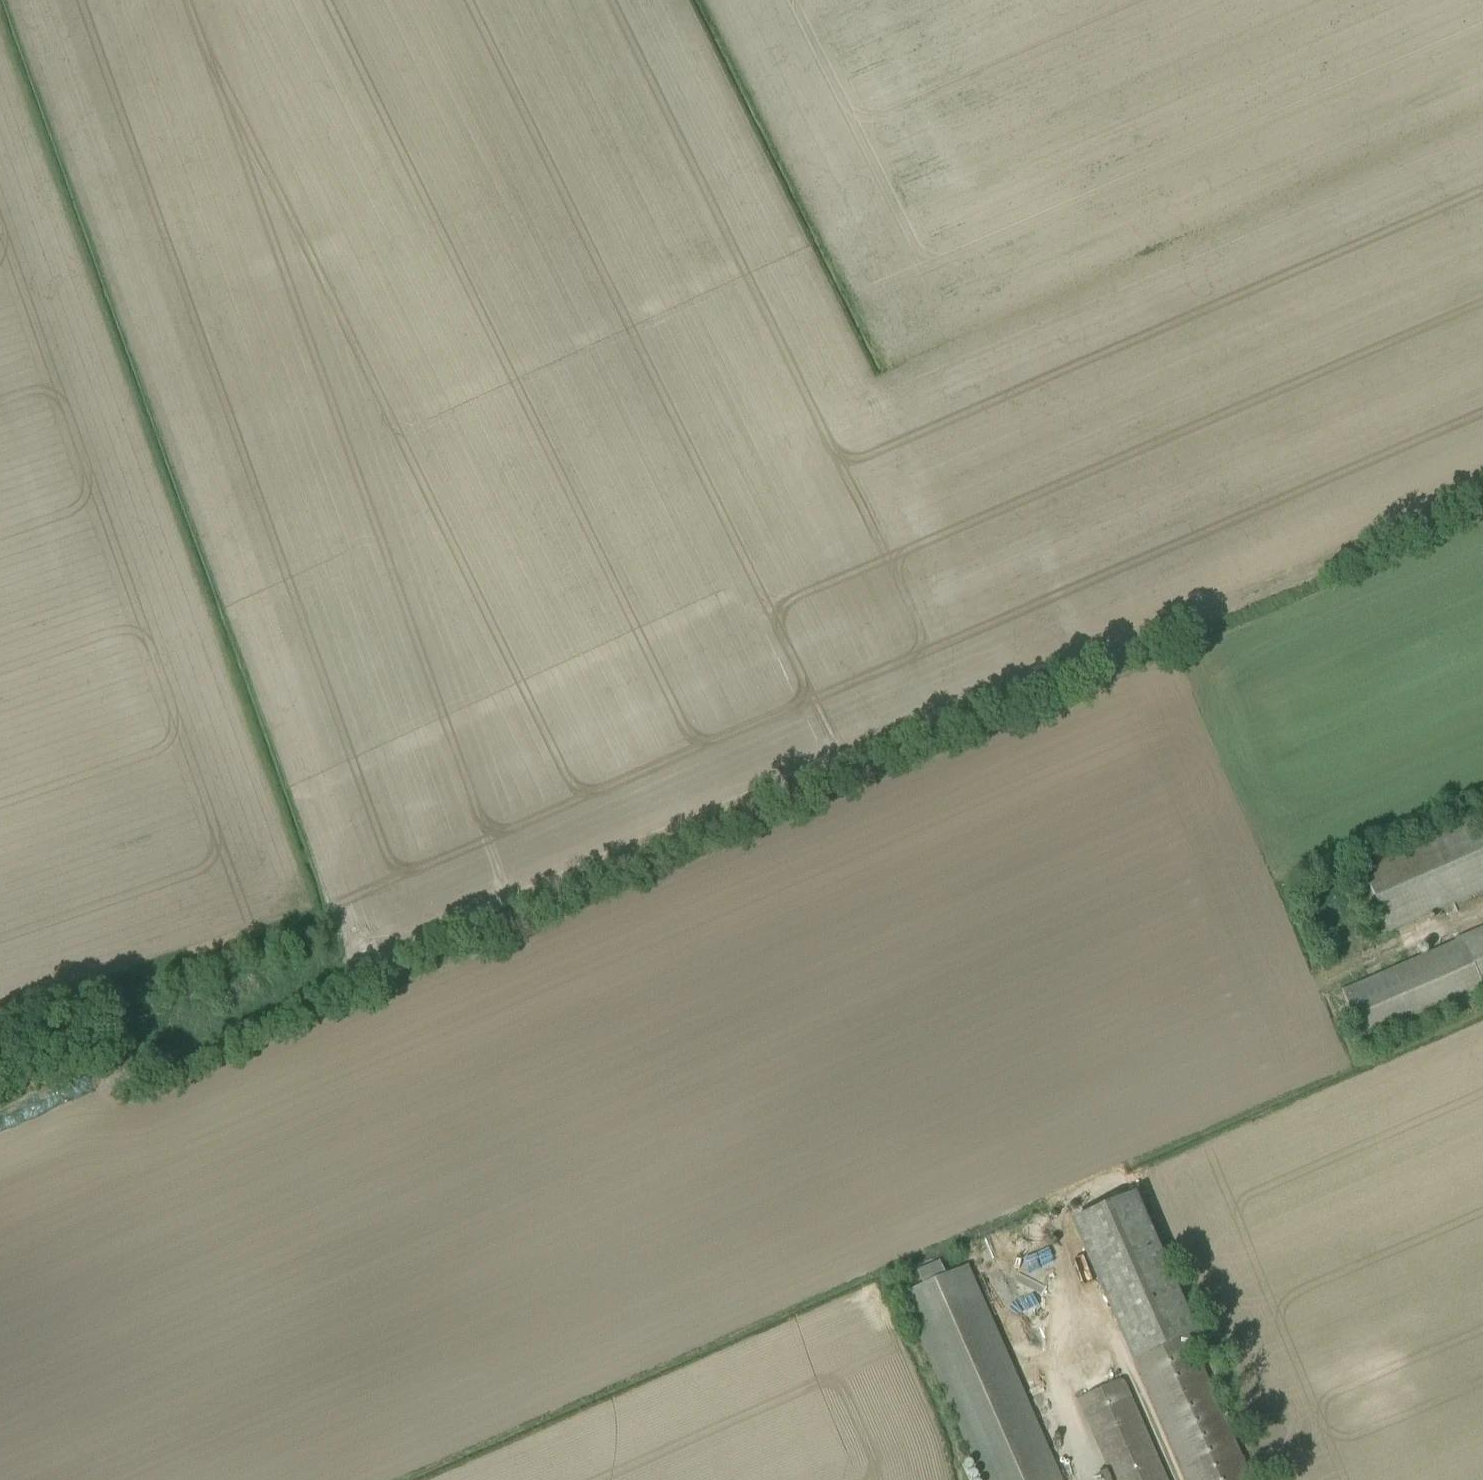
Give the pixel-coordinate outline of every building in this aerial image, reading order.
[(1361,867),(1389,932),(1482,891),(1482,814),(1361,867)] [(1364,1044),(1482,993),(1482,927),(1468,934),(1469,937),(1342,992),(1364,1044)] [(923,1286),(901,1296),(981,1479),(1063,1479),(969,1266),(946,1276),(940,1262),(917,1272),(923,1286)] [(1189,1479),(1251,1479),(1188,1336),(1136,1359),(1189,1479)] [(1113,1479),(1167,1479),(1123,1380),(1078,1399),(1113,1479)]
